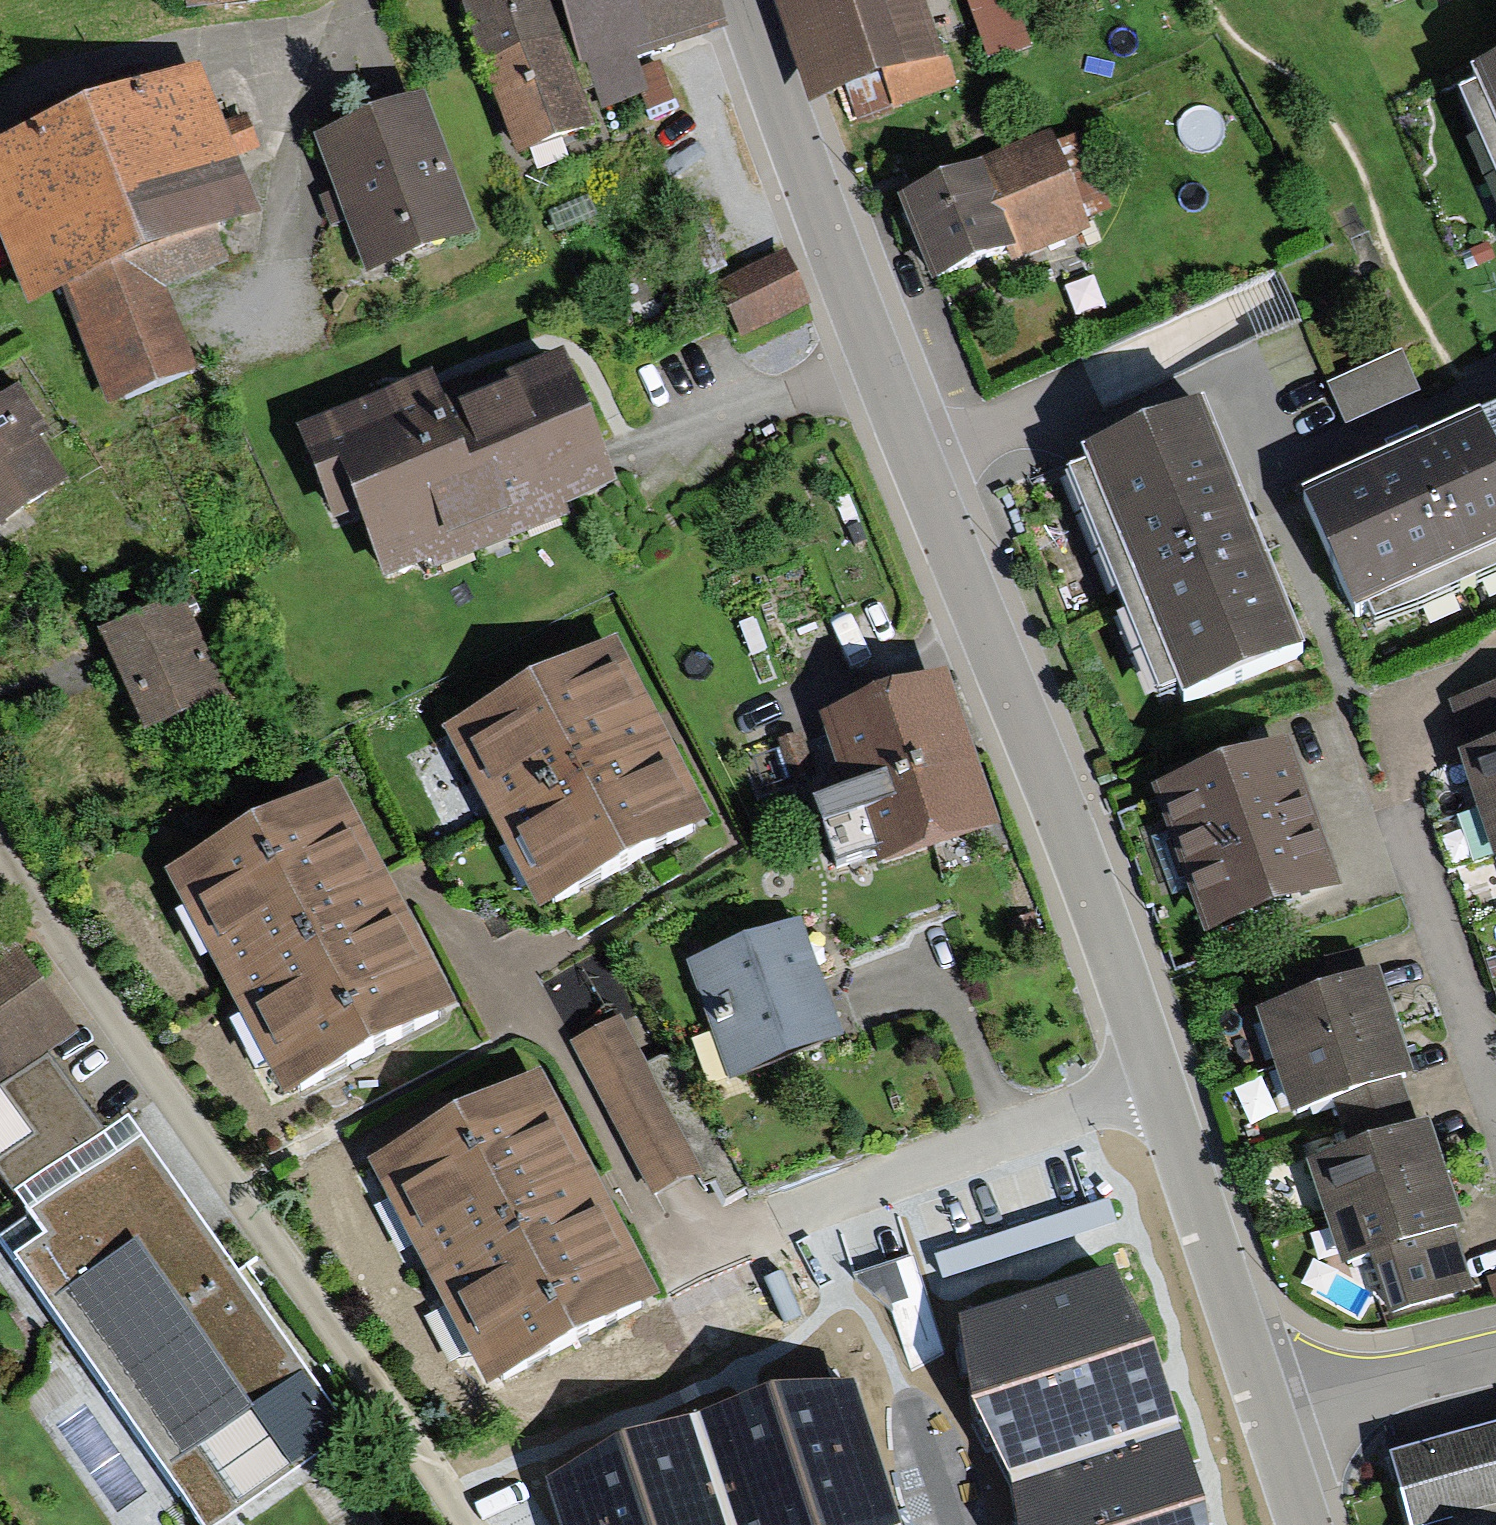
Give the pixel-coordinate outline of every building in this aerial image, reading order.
[(190,9),(263,0),(189,0),(190,9)] [(518,161),(594,133),(546,0),(459,0),(518,161)] [(595,118),(652,100),(640,63),(724,36),(713,0),(557,0),(595,118)] [(809,105),(848,92),(858,122),(959,87),(929,0),(773,0),(809,105)] [(987,61),(1032,45),(1015,0),(966,0),(987,61)] [(0,149),(0,239),(29,310),(67,294),(111,402),(195,368),(163,287),(225,262),(213,233),(259,215),(237,161),(261,152),(246,116),(225,124),(202,67),(0,149)] [(1473,79),(1479,93),(1460,101),(1495,182),(1495,69),(1473,79)] [(425,96),(315,140),(344,211),(370,275),(479,232),(425,96)] [(1050,129),(971,163),(974,170),(898,202),(931,284),(1010,251),(1014,262),(1091,229),(1087,219),(1109,210),(1075,132),(1055,141),(1050,129)] [(709,209),(682,218),(702,275),(729,266),(709,209)] [(786,253),(718,283),(741,335),(809,306),(786,253)] [(1321,387),(1339,428),(1413,395),(1395,354),(1321,387)] [(432,380),(296,435),(335,529),(356,520),(381,583),(428,564),(433,576),(573,520),(569,511),(619,491),(566,358),(443,408),(432,380)] [(0,399),(0,525),(65,481),(37,440),(47,434),(16,388),(0,399)] [(1355,615),(1371,608),(1380,629),(1495,576),(1495,405),(1300,494),(1355,615)] [(1184,703),(1304,654),(1204,407),(1080,457),(1086,473),(1070,480),(1158,698),(1179,690),(1184,703)] [(140,616),(98,635),(145,736),(230,696),(183,596),(140,616)] [(614,645),(442,734),(534,912),(707,824),(660,733),(614,645)] [(947,668),(816,713),(842,787),(811,797),(835,866),(873,853),(878,867),(1001,824),(947,668)] [(1449,705),(1466,752),(1454,756),(1492,867),(1495,865),(1495,689),(1449,705)] [(802,734),(776,744),(791,785),(817,776),(802,734)] [(1265,753),(1149,793),(1203,939),(1343,891),(1291,744),(1265,753)] [(338,785),(166,873),(286,1100),(455,1012),(395,896),(338,785)] [(805,920),(689,959),(730,1080),(846,1040),(805,920)] [(2,1093),(49,1058),(82,1035),(9,935),(0,942),(0,1094),(2,1093)] [(1379,976),(1258,1016),(1292,1118),(1334,1104),(1351,1152),(1418,1129),(1403,1084),(1414,1080),(1401,1043),(1391,1012),(1379,976)] [(622,1016),(571,1043),(655,1202),(706,1176),(622,1016)] [(49,1058),(2,1093),(37,1142),(0,1168),(0,1179),(14,1199),(104,1135),(49,1058)] [(541,1077),(369,1166),(484,1388),(656,1299),(597,1186),(541,1077)] [(18,1264),(200,1524),(223,1524),(352,1435),(216,1240),(130,1117),(14,1199),(47,1244),(18,1264)] [(1351,1152),(1307,1168),(1343,1271),(1370,1261),(1391,1322),(1474,1294),(1454,1233),(1466,1229),(1453,1190),(1442,1160),(1430,1125),(1418,1129),(1351,1152)] [(1109,1196),(932,1256),(941,1280),(1117,1220),(1109,1196)] [(960,1311),(970,1396),(1011,1474),(1019,1524),(1209,1524),(1205,1497),(1153,1335),(1111,1263),(960,1311)] [(550,1474),(567,1524),(889,1524),(897,1522),(851,1380),(772,1383),(695,1415),(622,1432),(550,1474)] [(1390,1455),(1411,1524),(1495,1524),(1495,1424),(1390,1455)]
